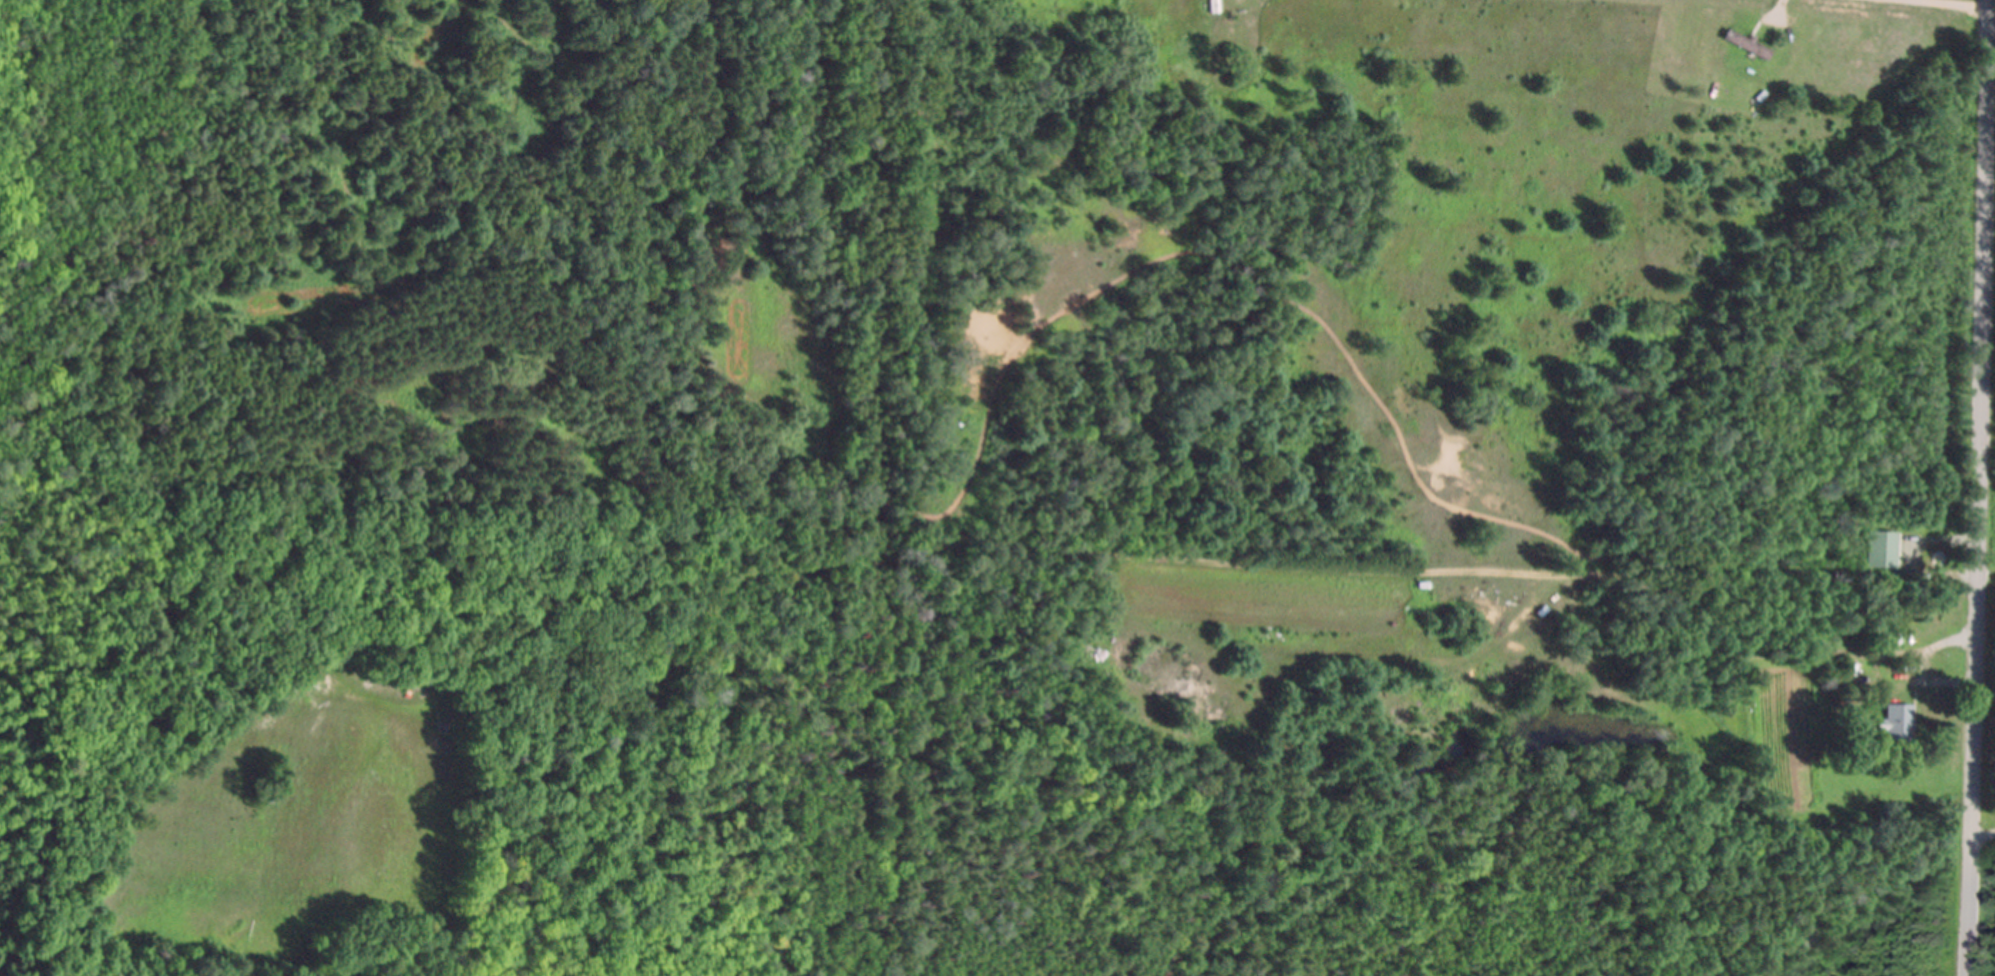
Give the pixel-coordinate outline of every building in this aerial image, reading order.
[(1769,50),(1725,28),(1721,38),(1764,60),(1769,50)] [(1896,532),(1866,531),(1865,568),(1896,569),(1896,532)] [(1908,739),(1908,705),(1885,705),(1885,719),(1877,719),(1877,740),(1908,739)]
